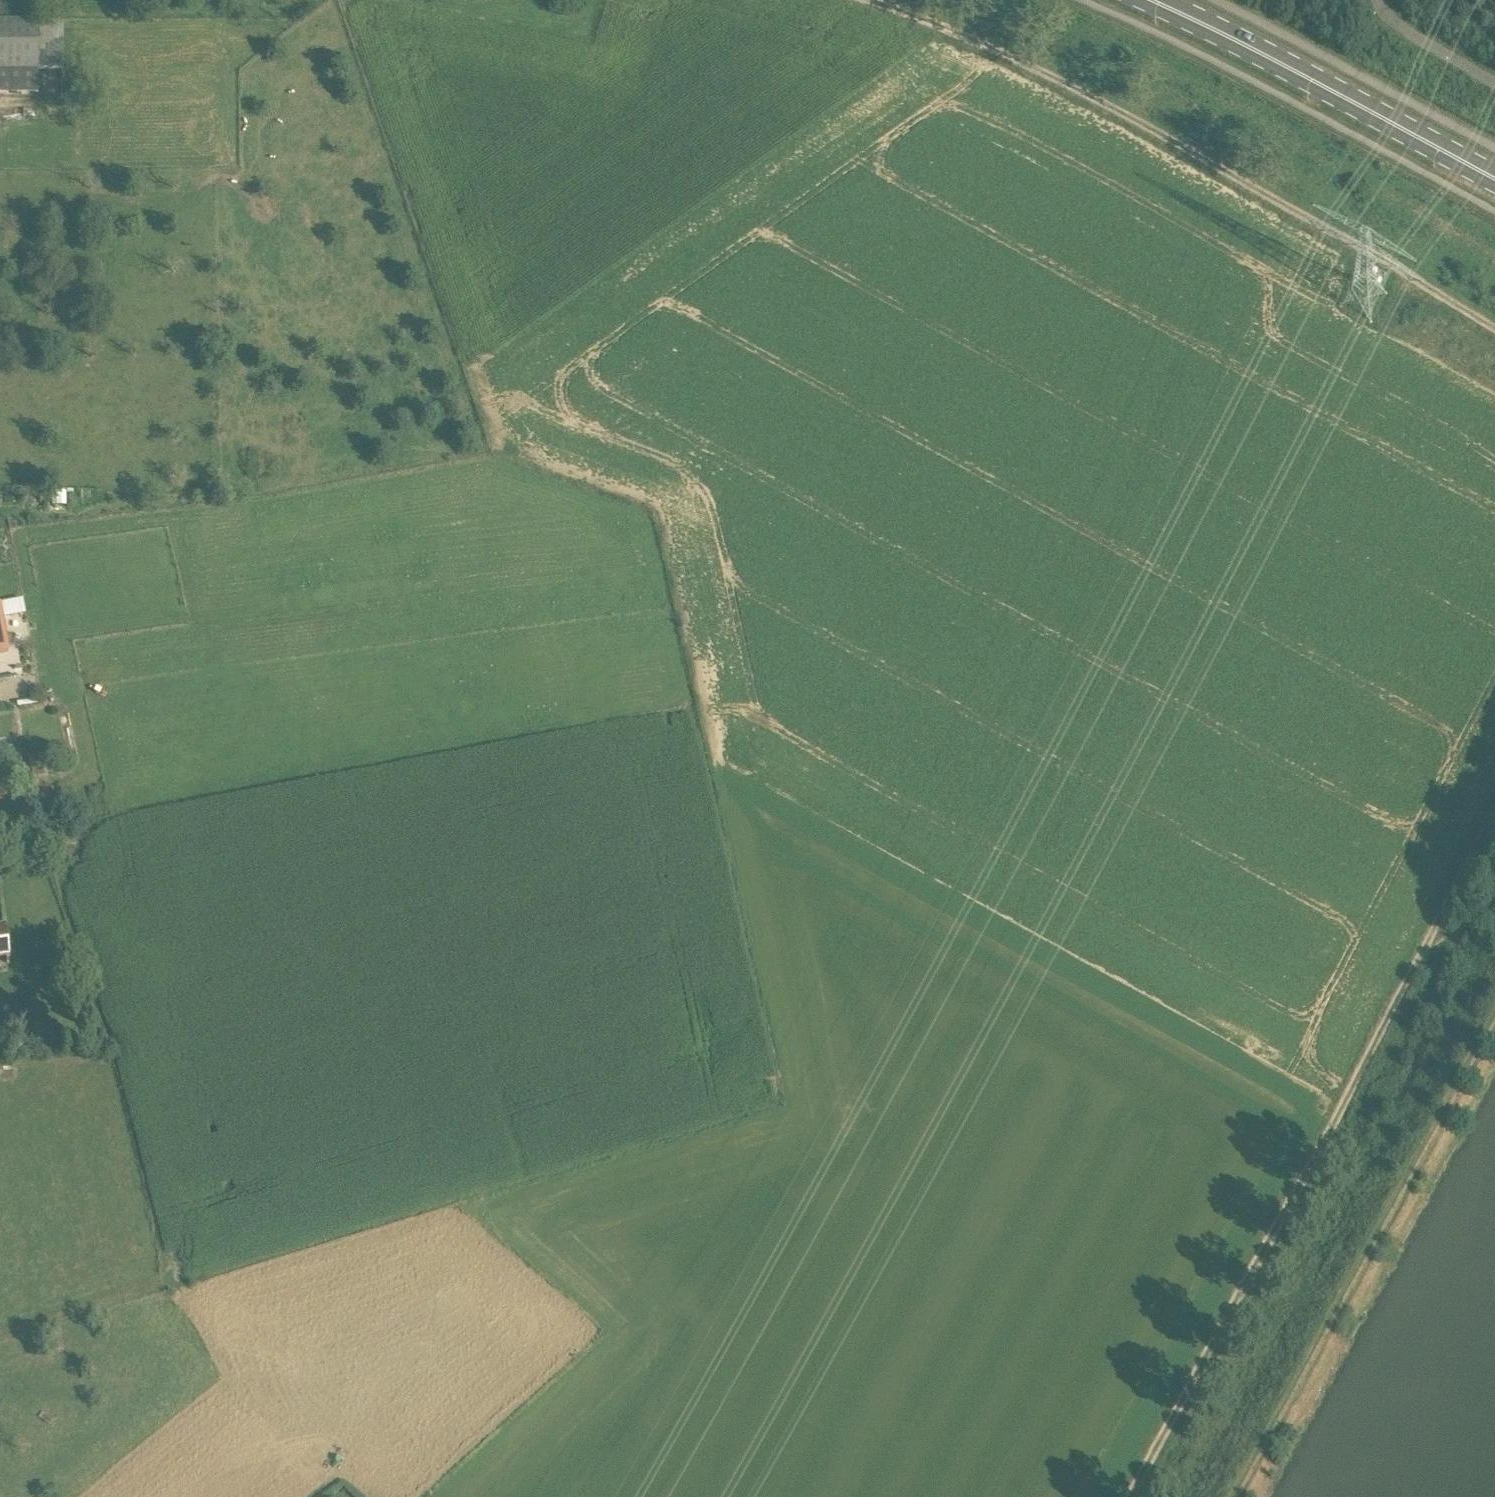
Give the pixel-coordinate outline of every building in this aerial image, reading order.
[(37,69),(62,69),(62,21),(0,21),(0,93),(37,93),(37,69)] [(65,492),(51,492),(52,506),(66,506),(65,492)] [(11,800),(6,780),(0,781),(0,802),(11,800)] [(8,956),(5,928),(0,929),(0,957),(8,956)]
